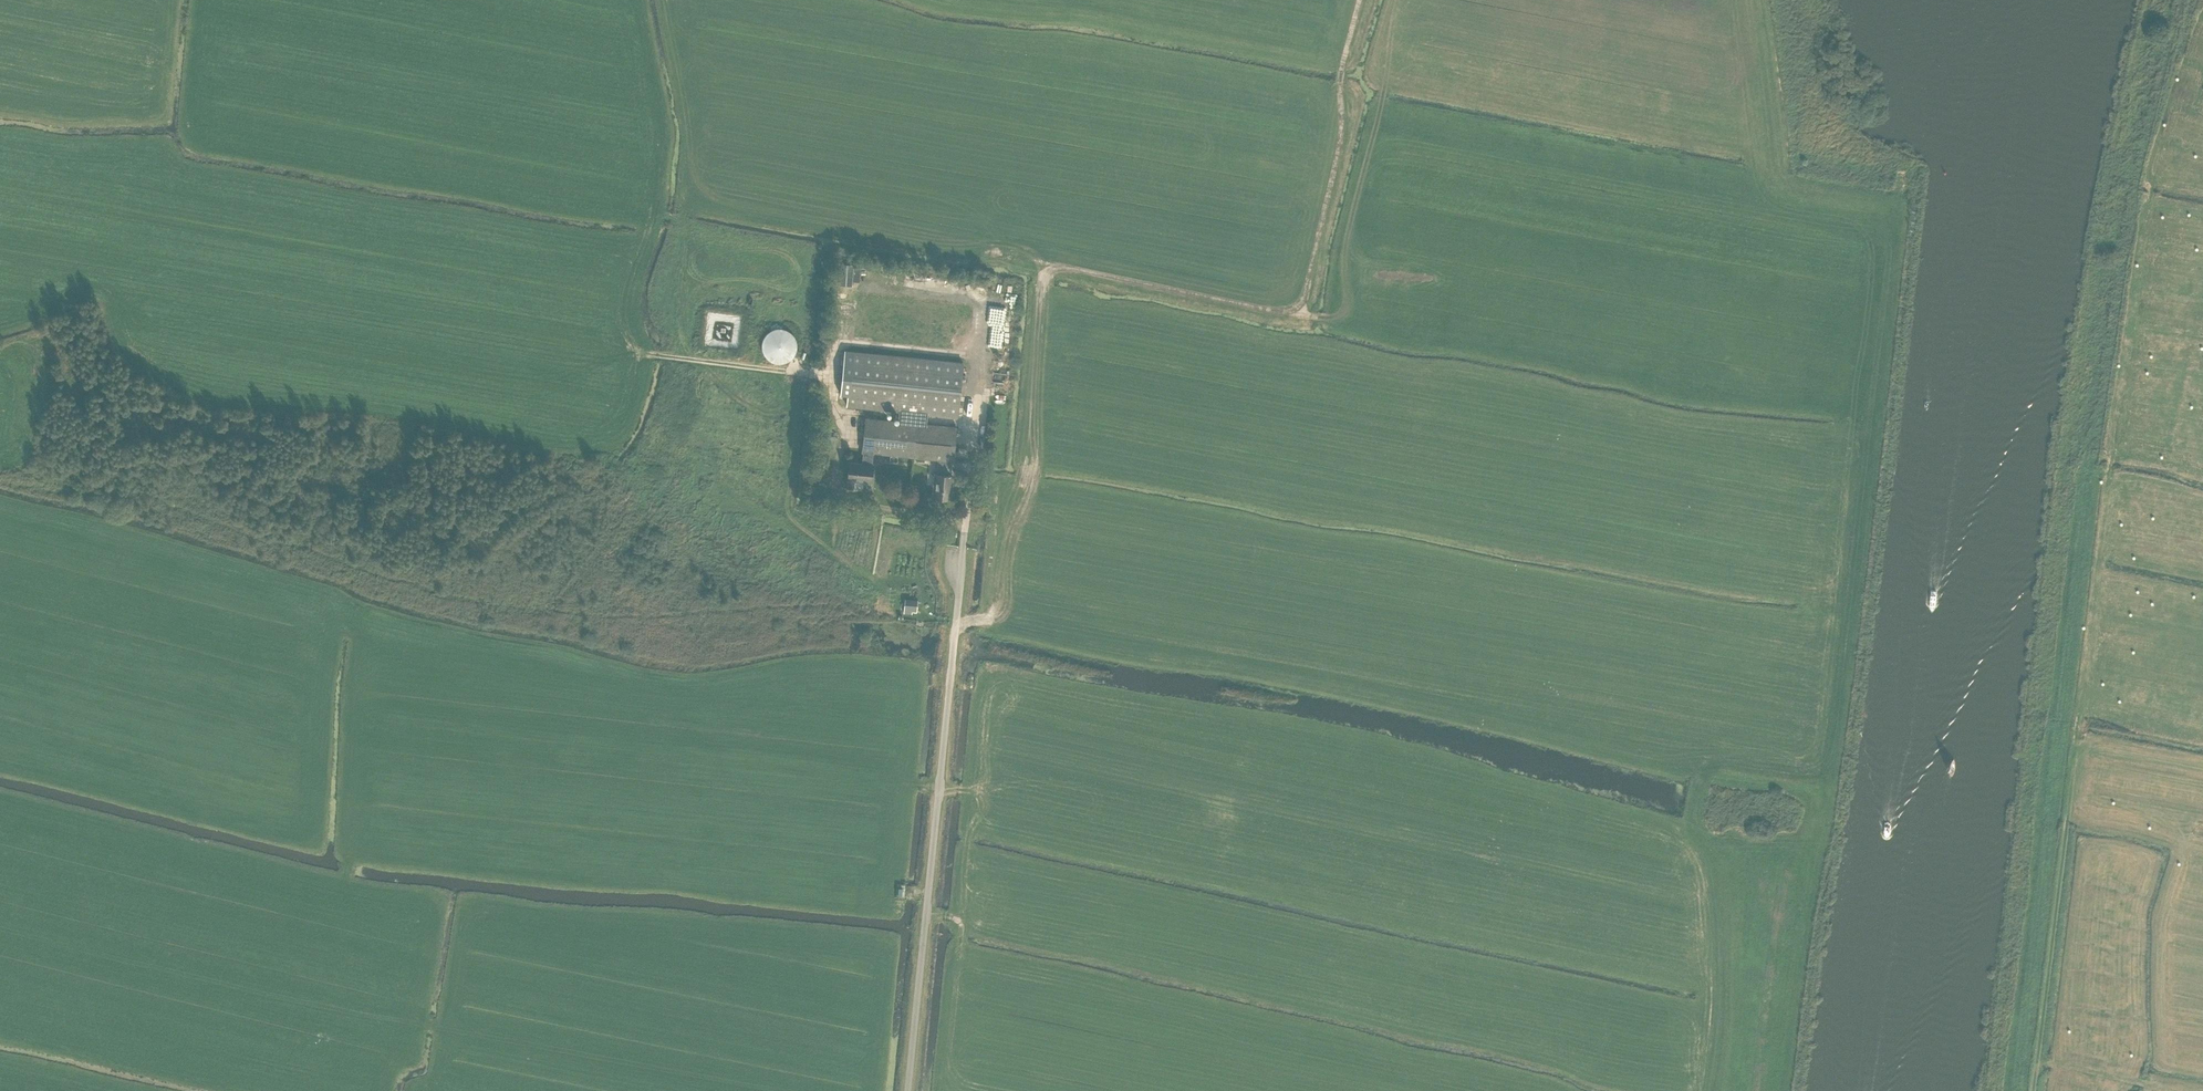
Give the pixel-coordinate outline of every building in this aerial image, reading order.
[(779,364),(782,363),(786,362),(789,361),(792,358),(794,356),(795,353),(796,350),(797,347),(797,343),(796,339),(794,336),(792,333),(789,331),(787,330),(784,329),(780,328),(776,328),(773,329),(770,330),(768,332),(766,334),(764,336),(763,338),(762,341),(761,344),(761,347),(762,350),(763,352),(764,355),(765,357),(767,359),(770,361),(773,363),(776,363),(779,364)] [(937,460),(952,461),(953,461),(956,427),(926,424),(927,414),(957,417),(963,362),(852,351),(847,406),(899,411),(898,421),(865,418),(862,452),(863,452),(862,463),(849,462),(847,480),(871,482),(872,464),(873,453),(937,460)] [(950,475),(952,461),(937,460),(936,473),(935,473),(932,496),(950,498),(952,475),(950,475)]
